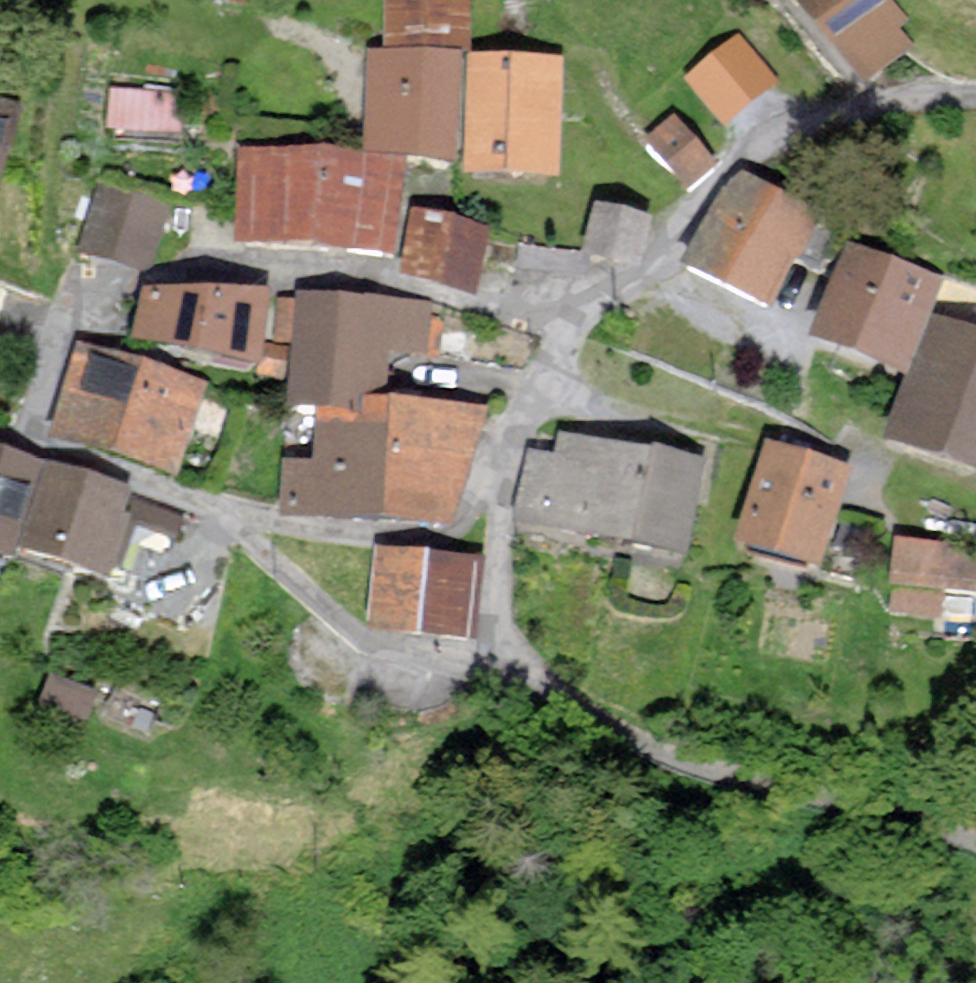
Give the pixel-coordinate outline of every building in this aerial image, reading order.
[(381,57),(465,63),(469,0),(385,0),(381,57)] [(785,3),(855,93),(904,55),(891,38),(900,31),(876,0),(789,0),(785,3)] [(727,125),(774,82),(738,42),(690,84),(727,125)] [(381,57),(365,56),(357,165),(390,167),(457,172),(465,63),(381,57)] [(555,179),(562,69),(465,63),(457,172),(555,179)] [(110,98),(108,133),(166,137),(168,101),(110,98)] [(28,125),(0,117),(0,215),(28,125)] [(677,124),(648,147),(679,188),(709,165),(677,124)] [(384,254),(390,167),(357,165),(236,157),(230,244),(384,254)] [(693,261),(767,302),(817,214),(743,172),(693,261)] [(94,192),(77,250),(147,271),(164,212),(94,192)] [(648,214),(600,204),(591,247),(640,257),(648,214)] [(481,230),(408,213),(394,276),(467,292),(481,230)] [(843,247),(801,349),(897,388),(924,320),(938,286),(843,247)] [(134,298),(134,349),(257,351),(258,300),(134,298)] [(279,402),(311,405),(369,411),(376,354),(429,359),(434,314),(290,299),(279,402)] [(924,320),(897,388),(875,441),(975,483),(975,341),(924,320)] [(194,384),(76,351),(50,440),(168,473),(194,384)] [(437,537),(481,423),(369,411),(311,405),(304,467),(277,464),(271,519),(437,537)] [(539,541),(622,558),(642,458),(556,442),(551,464),(527,460),(511,536),(539,541)] [(762,451),(725,546),(805,577),(842,482),(762,451)] [(4,553),(38,467),(0,452),(0,563),(4,553)] [(679,569),(699,470),(642,458),(622,558),(679,569)] [(120,499),(38,467),(4,553),(94,589),(119,526),(168,545),(177,520),(120,498),(120,499)] [(475,560),(380,549),(372,622),(466,633),(475,560)] [(889,555),(888,612),(975,613),(975,556),(889,555)] [(41,678),(29,719),(77,733),(89,692),(41,678)]
